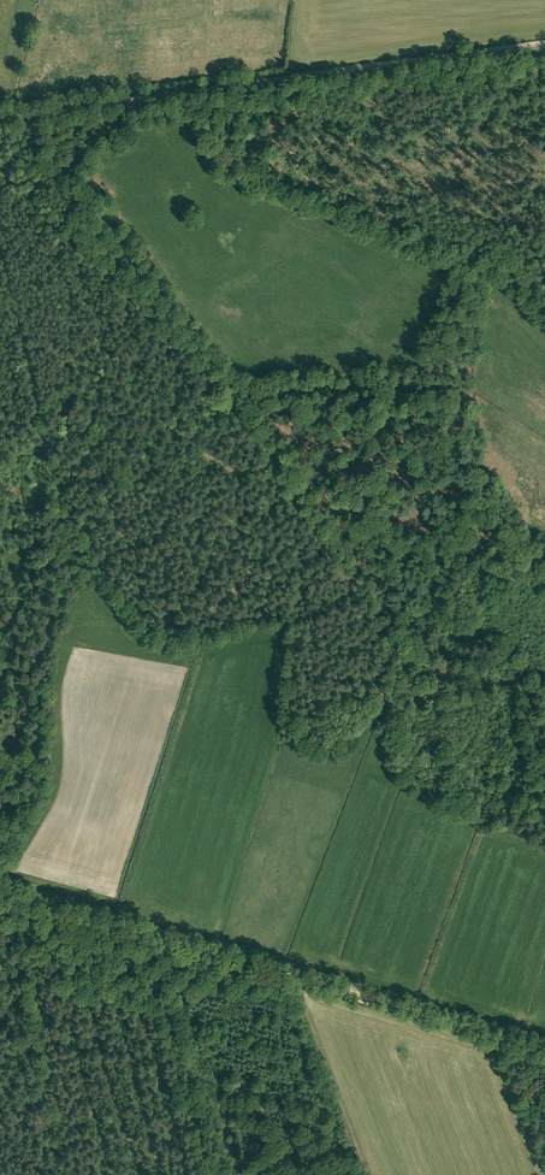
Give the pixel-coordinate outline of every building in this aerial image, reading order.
[(74,11),(75,0),(67,0),(66,11),(74,11)] [(269,9),(276,9),(276,0),(278,0),(269,0),(269,9)] [(84,13),(84,9),(88,9),(89,1),(79,1),(78,13),(84,13)] [(89,12),(96,14),(98,5),(91,3),(89,12)] [(54,13),(51,13),(52,8),(46,6),(44,15),(53,17),(54,13)] [(178,11),(172,11),(173,18),(183,18),(182,6),(178,6),(178,11)] [(43,26),(51,27),(52,19),(44,18),(43,26)] [(88,19),(88,27),(98,27),(98,19),(88,19)] [(170,54),(170,45),(162,46),(162,54),(170,54)] [(63,60),(62,51),(52,52),(53,61),(63,60)] [(37,53),(33,61),(41,64),(45,56),(37,53)]
